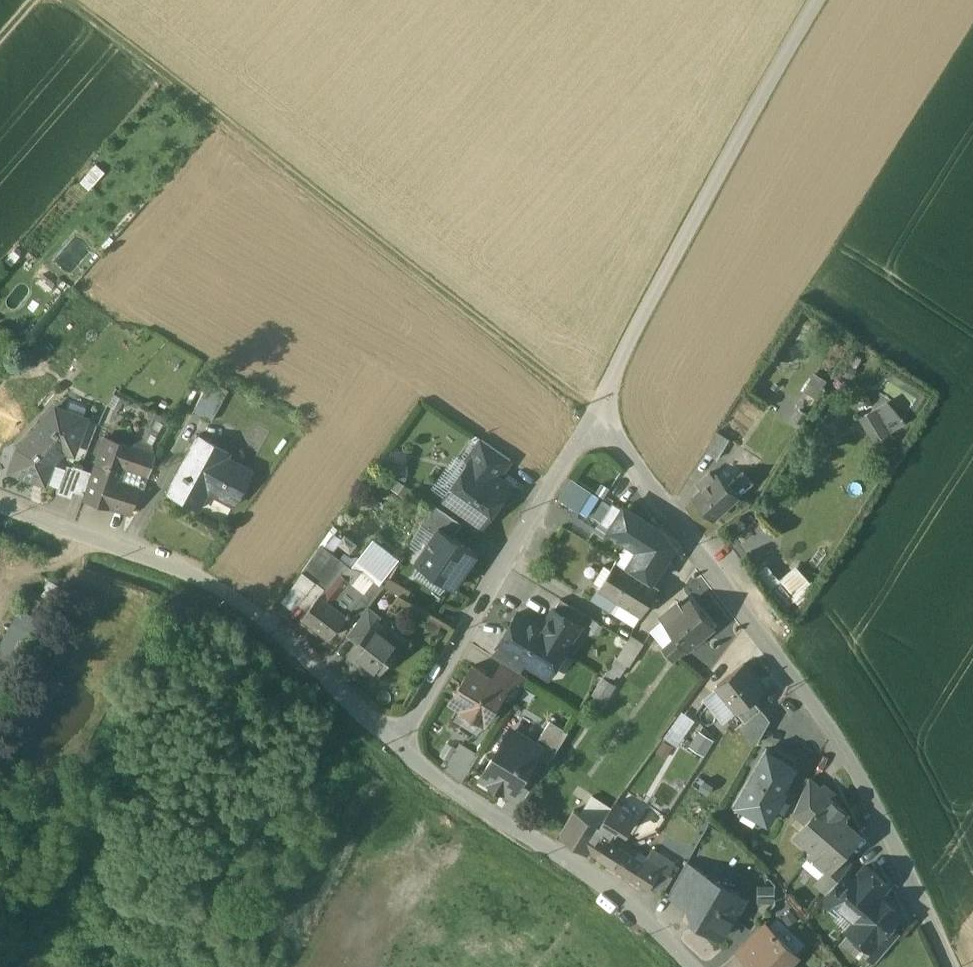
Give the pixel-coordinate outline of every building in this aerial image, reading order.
[(818,396),(827,377),(814,371),(805,390),(818,396)] [(227,388),(209,379),(204,388),(222,398),(227,388)] [(917,399),(887,379),(879,393),(909,412),(917,399)] [(222,398),(204,388),(192,411),(210,420),(222,398)] [(84,418),(54,407),(17,447),(9,469),(37,479),(44,459),(61,441),(73,446),(84,418)] [(800,411),(794,421),(801,425),(806,415),(800,411)] [(885,412),(879,416),(876,411),(866,416),(871,424),(866,427),(874,440),(888,432),(886,428),(892,425),(885,412)] [(731,441),(718,433),(706,453),(719,461),(731,441)] [(228,450),(198,434),(167,491),(193,506),(205,484),(217,491),(215,494),(234,504),(252,470),(225,455),(228,450)] [(155,453),(103,436),(95,459),(121,468),(122,465),(141,471),(146,473),(148,473),(155,453)] [(511,459),(481,439),(467,459),(472,463),(473,461),(498,478),(511,459)] [(384,462),(396,471),(409,470),(407,447),(393,449),(384,462)] [(121,468),(95,459),(83,497),(109,505),(109,504),(117,480),(121,468)] [(472,463),(448,498),(482,522),(507,485),(498,478),(473,461),(472,463)] [(735,462),(719,476),(738,497),(754,482),(735,462)] [(72,464),(70,468),(65,466),(56,492),(70,497),(81,467),(72,464)] [(146,473),(141,471),(136,486),(134,491),(140,493),(146,473)] [(719,476),(716,479),(711,474),(700,484),(705,490),(695,498),(715,520),(739,498),(738,497),(719,476)] [(136,486),(117,480),(109,504),(128,510),(134,491),(136,486)] [(462,523),(433,502),(421,523),(434,532),(439,526),(453,536),(462,523)] [(601,523),(612,529),(624,509),(614,503),(601,523)] [(641,548),(628,568),(652,582),(674,547),(661,539),(665,533),(625,508),(624,509),(612,529),(641,548)] [(434,532),(415,560),(454,587),(478,553),(453,536),(439,526),(434,532)] [(345,562),(322,543),(302,571),(324,588),(345,562)] [(647,579),(634,571),(628,568),(617,560),(611,570),(602,585),(600,589),(617,599),(633,609),(643,614),(659,587),(652,582),(647,579)] [(360,573),(345,562),(324,588),(302,616),(330,637),(348,614),(349,615),(351,613),(349,611),(353,606),(365,591),(354,582),(360,573)] [(800,579),(788,565),(775,576),(788,590),(800,579)] [(602,585),(611,570),(604,566),(595,581),(602,585)] [(383,586),(362,570),(360,573),(354,582),(365,591),(353,606),(362,613),(368,606),(383,586)] [(410,591),(389,578),(385,585),(406,597),(410,591)] [(617,599),(600,589),(594,600),(611,610),(617,599)] [(585,613),(561,598),(555,608),(578,623),(585,613)] [(692,600),(680,610),(676,604),(661,617),(664,620),(677,636),(687,647),(688,648),(714,626),(692,600)] [(37,606),(0,667),(0,685),(9,690),(53,616),(37,606)] [(362,613),(346,635),(358,644),(376,623),(377,623),(382,617),(368,606),(362,613)] [(554,608),(543,626),(518,612),(499,644),(499,645),(526,661),(531,654),(554,668),(581,624),(578,623),(555,608),(554,608)] [(643,614),(633,609),(625,622),(634,628),(643,614)] [(677,636),(664,620),(651,631),(653,633),(665,646),(677,636)] [(377,623),(376,623),(358,644),(351,654),(376,675),(384,665),(385,666),(392,666),(395,662),(394,655),(392,654),(397,648),(387,640),(391,635),(377,623)] [(630,635),(616,658),(628,665),(630,666),(644,644),(630,635)] [(677,636),(665,646),(674,658),(687,647),(677,636)] [(526,661),(499,645),(493,655),(504,662),(520,672),(526,661)] [(628,665),(616,658),(603,678),(609,682),(614,674),(620,678),(628,665)] [(520,672),(504,662),(494,679),(495,680),(495,681),(506,688),(503,692),(504,692),(503,693),(513,700),(527,676),(520,672)] [(744,665),(719,687),(720,688),(739,711),(740,712),(754,700),(765,690),(744,665)] [(494,679),(473,666),(451,700),(486,722),(503,693),(504,692),(503,692),(506,688),(495,681),(495,680),(494,679)] [(615,689),(601,680),(592,694),(606,703),(615,689)] [(739,711),(720,688),(706,699),(725,722),(739,711)] [(754,700),(740,712),(749,722),(743,727),(756,742),(770,718),(754,700)] [(681,744),(692,716),(680,710),(668,739),(681,744)] [(569,731),(550,720),(536,742),(542,746),(538,754),(549,761),(569,731)] [(536,742),(510,727),(482,773),(514,793),(538,754),(542,746),(536,742)] [(701,730),(691,743),(705,753),(715,739),(701,730)] [(461,739),(443,766),(460,777),(478,751),(461,739)] [(798,765),(767,748),(735,803),(769,822),(783,798),(782,798),(787,789),(785,788),(798,765)] [(822,789),(808,777),(794,810),(807,822),(830,797),(831,798),(835,794),(826,786),(822,789)] [(611,808),(592,795),(581,813),(600,824),(611,808)] [(831,798),(830,797),(807,822),(798,832),(816,848),(811,854),(828,869),(829,870),(842,856),(860,834),(843,819),(848,813),(831,798)] [(581,813),(574,809),(560,832),(590,850),(591,850),(600,835),(601,836),(604,832),(610,837),(617,826),(625,831),(635,817),(613,804),(611,808),(600,824),(581,813)] [(601,836),(600,835),(591,850),(627,873),(636,857),(621,848),(601,836)] [(684,850),(664,837),(658,847),(678,860),(684,850)] [(638,851),(624,842),(621,848),(635,857),(638,851)] [(676,863),(653,849),(647,856),(646,859),(661,868),(670,874),(676,863)] [(647,856),(638,851),(635,857),(636,857),(627,873),(635,877),(646,859),(647,856)] [(842,856),(829,870),(828,869),(817,881),(827,890),(845,871),(851,863),(842,856)] [(661,868),(646,859),(635,877),(649,887),(661,868)] [(707,873),(687,862),(669,893),(689,904),(707,873)] [(865,864),(854,878),(854,879),(834,901),(835,902),(855,919),(856,920),(880,893),(888,884),(865,864)] [(661,868),(649,887),(661,895),(673,876),(670,874),(661,868)] [(827,890),(821,898),(831,907),(835,902),(834,901),(854,879),(854,878),(845,871),(827,890)] [(729,889),(707,876),(709,874),(707,873),(689,904),(701,911),(699,915),(709,921),(706,926),(723,936),(733,919),(731,912),(734,907),(737,906),(742,899),(739,892),(733,888),(729,889)] [(880,893),(856,920),(855,919),(848,928),(869,947),(870,948),(890,925),(902,912),(880,893)] [(775,933),(764,923),(755,933),(766,943),(775,933)] [(890,925),(870,948),(869,947),(865,952),(876,961),(899,933),(890,925)] [(766,943),(755,933),(739,950),(749,960),(766,943)] [(749,960),(748,961),(755,966),(784,966),(796,954),(775,933),(766,943),(749,960)]
